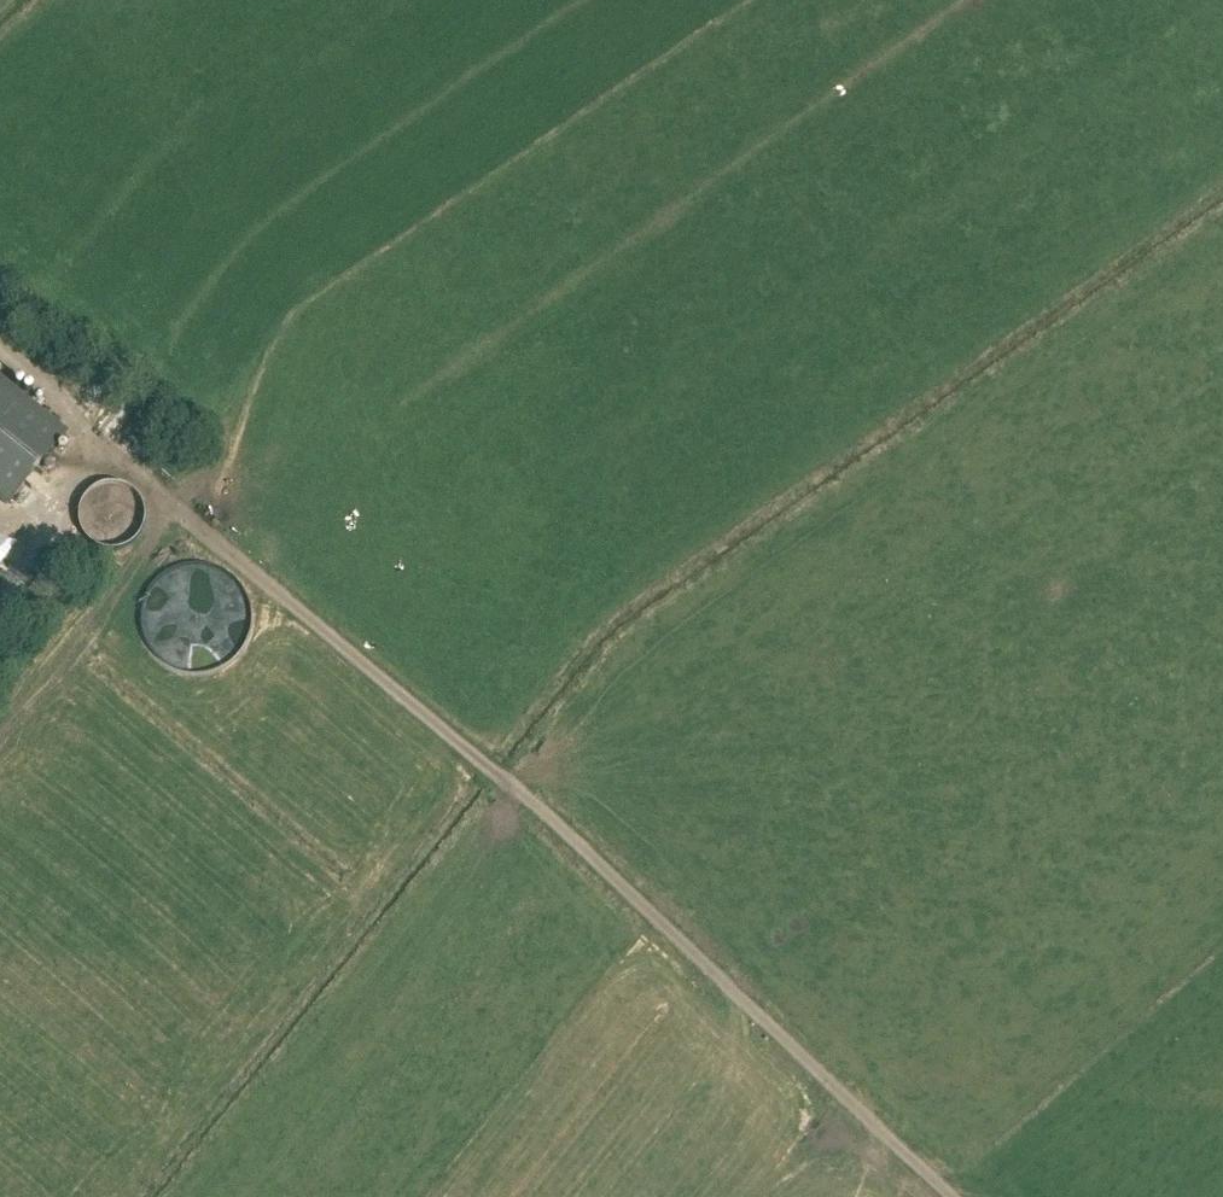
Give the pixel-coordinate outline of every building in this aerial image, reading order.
[(0,374),(0,493),(7,499),(65,428),(0,374)] [(18,600),(0,581),(0,618),(18,600)] [(155,662),(233,653),(229,618),(234,617),(235,626),(247,625),(245,609),(213,613),(214,622),(151,629),(155,662)]
